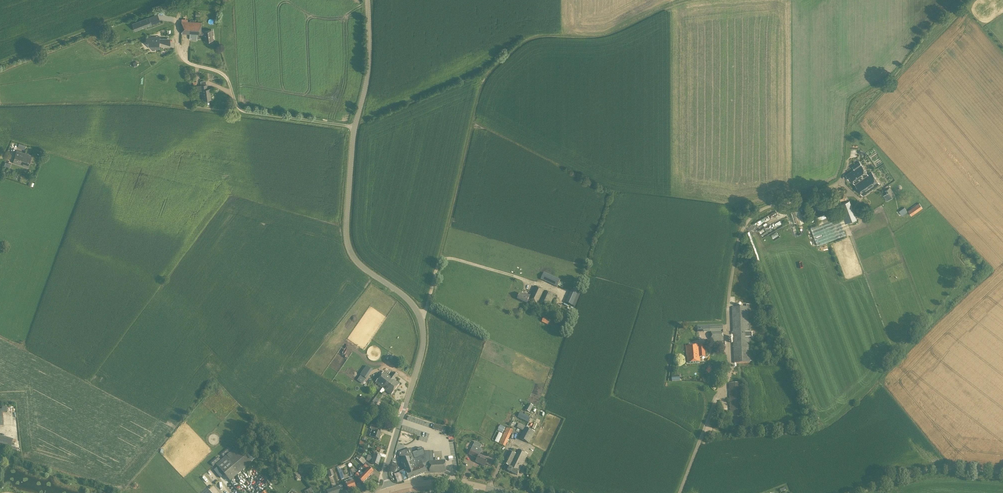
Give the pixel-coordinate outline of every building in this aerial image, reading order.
[(172,17),(168,7),(149,14),(131,21),(135,31),(153,24),(172,17)] [(193,21),(193,11),(182,10),(182,33),(189,33),(189,34),(204,35),(205,41),(213,39),(212,29),(204,31),(204,33),(201,32),(201,22),(197,22),(197,21),(193,21)] [(159,37),(147,37),(147,41),(151,47),(159,45),(159,41),(166,43),(166,37),(159,37)] [(209,88),(207,89),(207,84),(196,85),(197,91),(202,90),(203,96),(204,96),(204,100),(211,99),(209,88)] [(21,156),(22,152),(17,150),(13,162),(18,164),(19,160),(21,161),(22,158),(20,157),(21,156)] [(19,160),(18,164),(28,167),(32,155),(22,152),(21,156),(20,157),(22,158),(21,161),(19,160)] [(852,166),(854,169),(849,173),(851,178),(854,183),(868,174),(859,162),(852,166)] [(871,172),(855,183),(863,195),(879,184),(871,172)] [(894,196),(889,188),(884,191),(890,199),(894,196)] [(843,191),(839,193),(831,196),(834,205),(846,200),(843,191)] [(837,205),(841,215),(811,227),(817,245),(845,235),(840,220),(843,219),(844,224),(857,219),(849,200),(837,205)] [(825,208),(824,206),(823,204),(821,202),(819,201),(817,201),(814,201),(812,202),(811,204),(810,206),(809,208),(810,211),(811,213),(812,215),(815,216),(817,216),(819,216),(821,215),(823,213),(824,211),(825,208)] [(908,211),(911,216),(922,208),(919,203),(908,211)] [(902,215),(907,211),(904,207),(899,211),(902,215)] [(541,280),(557,287),(560,280),(544,273),(541,280)] [(527,303),(530,304),(531,302),(538,305),(539,304),(548,309),(554,295),(534,286),(529,296),(524,294),(523,295),(520,294),(518,299),(527,303)] [(572,306),(578,293),(571,290),(567,300),(565,299),(563,302),(572,306)] [(734,364),(750,363),(748,307),(732,308),(733,332),(731,332),(731,335),(733,335),(734,364)] [(558,319),(567,323),(569,318),(560,314),(558,319)] [(723,341),(722,325),(710,325),(710,332),(711,332),(712,342),(723,341)] [(705,345),(698,345),(686,346),(687,355),(688,363),(700,362),(699,357),(705,357),(705,345)] [(366,380),(372,370),(366,366),(360,375),(360,376),(357,381),(362,384),(365,379),(366,380)] [(391,377),(390,377),(384,372),(375,383),(382,388),(391,377)] [(382,388),(379,392),(382,394),(384,391),(383,390),(384,390),(391,395),(399,384),(394,380),(397,375),(394,372),(390,377),(391,377),(382,388)] [(741,426),(743,426),(741,383),(729,384),(731,426),(733,426),(733,427),(735,427),(735,426),(739,426),(739,427),(741,427),(741,426)] [(530,413),(533,406),(529,404),(525,410),(530,413)] [(518,418),(529,423),(531,418),(520,413),(518,418)] [(535,432),(525,427),(526,427),(519,423),(516,428),(523,431),(519,438),(529,444),(535,432)] [(381,434),(380,433),(381,429),(371,425),(370,429),(372,430),(370,435),(367,434),(367,435),(367,436),(379,440),(380,437),(381,434)] [(508,439),(513,430),(507,428),(499,444),(505,447),(507,441),(508,439)] [(6,449),(10,450),(13,440),(0,436),(0,444),(6,446),(5,448),(6,449)] [(251,463),(237,447),(216,465),(230,482),(251,463)] [(425,473),(446,472),(445,460),(427,461),(422,447),(417,449),(418,450),(415,450),(415,449),(411,451),(410,449),(400,452),(403,459),(401,461),(405,470),(400,472),(404,482),(425,473)] [(223,457),(231,451),(230,451),(228,448),(222,453),(221,454),(223,457)] [(487,460),(479,456),(480,454),(471,449),(469,455),(477,459),(475,462),(484,466),(485,465),(490,467),(493,460),(488,458),(487,460)] [(510,467),(519,471),(520,472),(528,454),(518,449),(516,454),(510,451),(503,464),(510,467)] [(374,456),(374,458),(371,457),(372,454),(368,453),(366,461),(371,462),(371,464),(372,464),(378,466),(380,457),(378,457),(379,454),(374,452),(373,456),(374,456)] [(358,456),(356,458),(364,466),(362,468),(364,470),(362,473),(363,474),(364,474),(368,478),(373,473),(369,468),(371,467),(361,457),(360,458),(358,456)] [(510,467),(508,471),(517,476),(519,471),(510,467)] [(288,472),(295,479),(298,477),(291,469),(288,472)] [(362,484),(368,478),(364,474),(363,474),(362,473),(361,472),(359,475),(357,473),(354,476),(362,484)] [(355,489),(352,482),(351,479),(344,481),(345,484),(344,485),(346,488),(347,488),(349,492),(355,489)]
